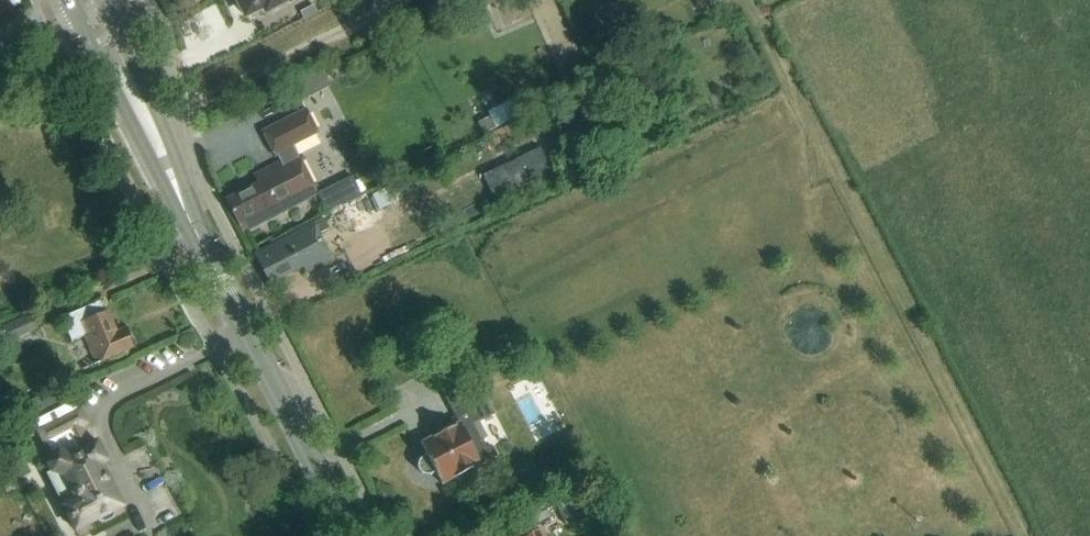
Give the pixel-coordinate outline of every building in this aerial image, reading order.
[(245,16),(263,7),(265,11),(283,2),(282,0),(237,0),(245,16)] [(517,101),(497,108),(501,123),(522,115),(517,101)] [(306,108),(263,130),(277,157),(279,157),(281,162),(254,176),(258,184),(227,200),(244,232),(320,193),(303,161),(302,162),(294,147),(319,134),(306,108)] [(492,118),(479,124),(484,134),(496,128),(492,118)] [(520,184),(508,160),(449,188),(460,212),(520,184)] [(354,174),(319,191),(329,212),(364,195),(354,174)] [(379,219),(367,194),(344,205),(356,230),(379,219)] [(324,218),(255,254),(270,284),(302,267),(306,274),(334,259),(321,233),(329,228),(324,218)] [(99,303),(61,318),(70,341),(83,336),(94,363),(132,347),(124,329),(115,333),(106,312),(103,314),(99,303)] [(34,313),(3,327),(10,343),(41,329),(34,313)] [(419,460),(418,467),(421,473),(425,474),(428,475),(431,475),(436,472),(442,484),(496,456),(491,447),(486,449),(474,425),(494,414),(486,397),(453,414),(458,424),(421,443),(427,455),(422,457),(419,460)] [(80,409),(40,430),(47,444),(72,431),(82,450),(72,455),(64,451),(54,456),(51,467),(53,470),(47,473),(76,529),(96,519),(103,522),(112,517),(113,510),(121,506),(101,465),(107,462),(97,442),(91,446),(82,427),(88,424),(80,409)] [(557,500),(545,474),(521,485),(533,511),(557,500)] [(590,514),(579,491),(556,501),(567,525),(590,514)]
